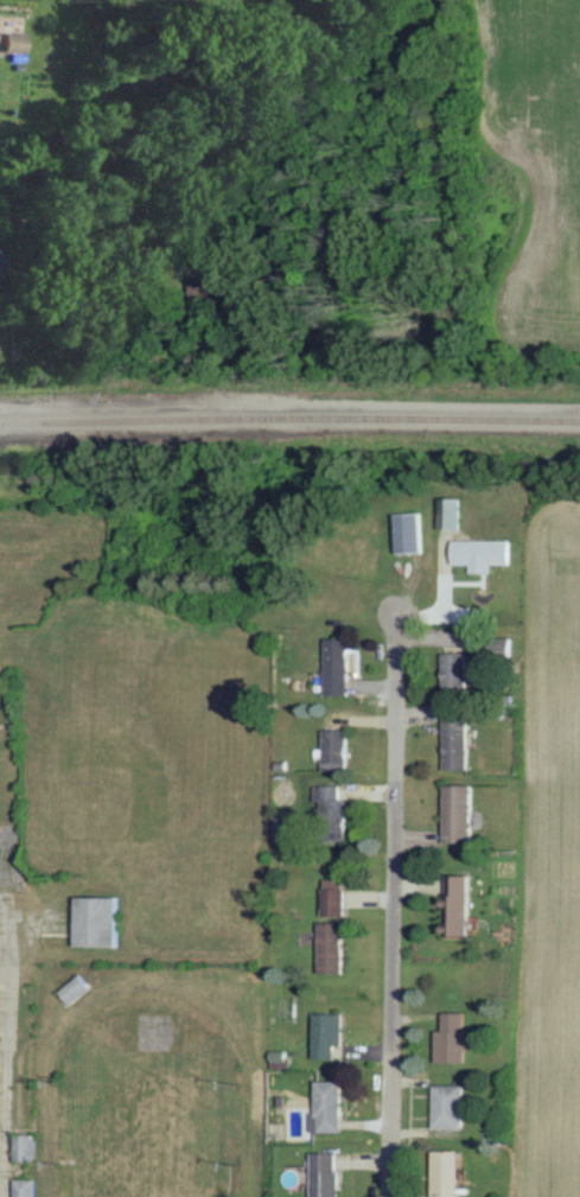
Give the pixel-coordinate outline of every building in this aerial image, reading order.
[(27,32),(5,32),(5,50),(27,50),(27,32)] [(188,299),(237,299),(237,275),(188,275),(188,299)] [(435,528),(457,528),(457,498),(435,498),(435,528)] [(391,512),(391,552),(418,552),(418,512),(391,512)] [(506,540),(449,540),(449,564),(467,564),(467,572),(488,572),(488,564),(506,564),(506,540)] [(346,637),(322,637),(322,695),(346,695),(346,637)] [(508,659),(508,638),(481,638),(481,659),(508,659)] [(464,652),(439,652),(439,694),(464,694),(464,652)] [(465,718),(441,718),(441,769),(465,769),(465,718)] [(322,770),(345,770),(345,728),(322,728),(322,770)] [(316,784),(316,839),(344,839),(344,784),(316,784)] [(443,841),(470,841),(470,784),(443,784),(443,841)] [(469,935),(469,874),(444,874),(444,935),(469,935)] [(345,915),(345,878),(323,878),(323,915),(345,915)] [(77,946),(119,946),(119,896),(77,896),(77,946)] [(321,922),(321,972),(344,972),(344,922),(321,922)] [(94,987),(82,974),(61,993),(73,1006),(94,987)] [(467,1011),(442,1011),(442,1062),(472,1063),(472,1035),(467,1035),(467,1011)] [(346,1013),(316,1013),(316,1058),(346,1058),(346,1013)] [(319,1132),(346,1132),(346,1080),(319,1080),(319,1132)] [(469,1128),(469,1082),(440,1082),(440,1128),(469,1128)] [(39,1133),(17,1133),(17,1160),(39,1160),(39,1133)] [(440,1150),(440,1196),(466,1196),(466,1150),(440,1150)] [(345,1153),(317,1153),(317,1196),(345,1196),(345,1153)] [(37,1178),(17,1178),(17,1196),(37,1196),(37,1178)]
